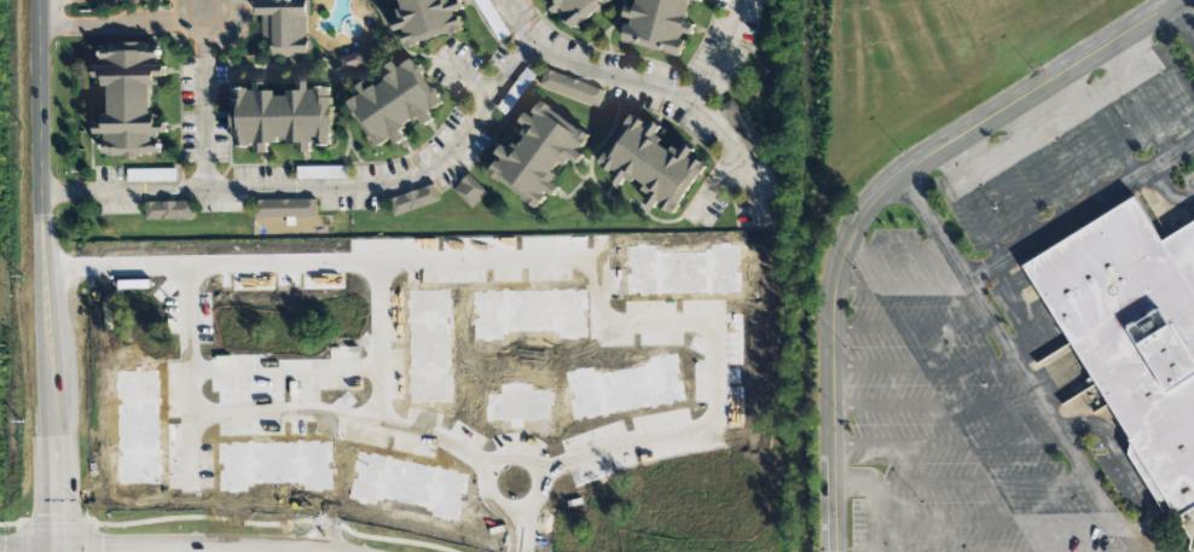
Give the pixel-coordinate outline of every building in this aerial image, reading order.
[(260,15),(261,15),(262,38),(271,38),(272,57),(309,56),(307,0),(260,0),(260,15)] [(407,47),(466,30),(458,0),(393,0),(407,47)] [(614,0),(553,0),(575,29),(614,0)] [(625,41),(685,56),(699,0),(635,0),(625,41)] [(158,43),(99,45),(99,77),(109,77),(110,117),(99,117),(99,134),(105,134),(106,157),(161,156),(158,43)] [(343,71),(364,64),(360,51),(339,57),(343,71)] [(379,147),(448,108),(418,56),(401,65),(400,63),(357,87),(361,95),(352,100),(379,147)] [(604,90),(545,69),(538,86),(598,107),(604,90)] [(236,85),(237,149),(269,149),(269,143),(301,143),(301,150),(313,150),(313,145),(335,145),(335,87),(313,87),(313,83),(236,85)] [(489,170),(541,208),(553,192),(562,199),(576,179),(570,175),(597,138),(544,99),(510,146),(508,144),(489,170)] [(712,161),(633,114),(599,167),(679,215),(712,161)] [(127,182),(175,181),(175,169),(127,170),(127,182)] [(486,194),(470,175),(454,187),(470,207),(486,194)] [(388,197),(393,214),(439,203),(435,186),(388,197)] [(1164,233),(1140,193),(1020,266),(1172,516),(1193,503),(1193,215),(1164,233)] [(316,199),(253,200),(253,218),(316,217),(316,199)] [(146,202),(146,219),(192,219),(192,202),(146,202)]
